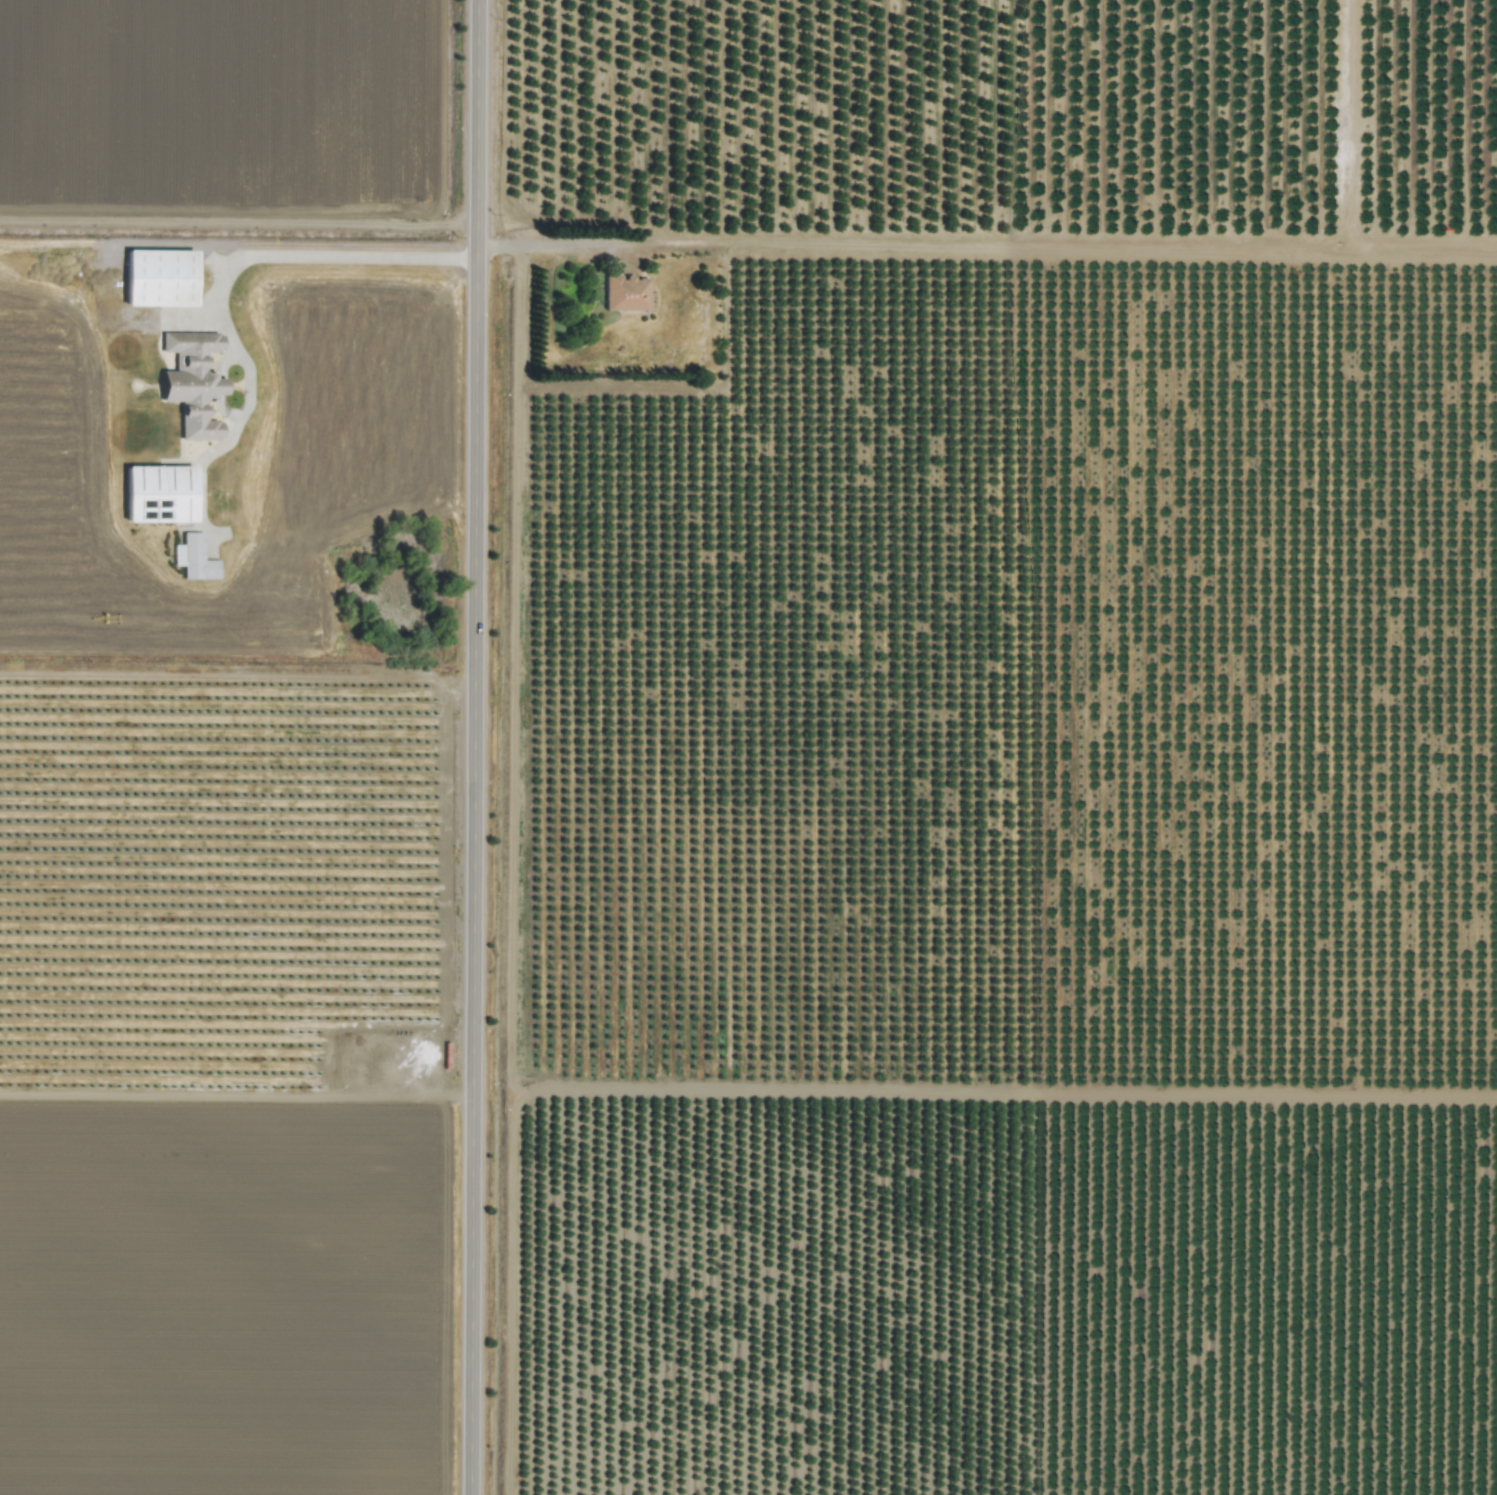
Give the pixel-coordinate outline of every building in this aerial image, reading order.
[(193,306),(194,250),(127,249),(126,305),(193,306)] [(605,310),(647,309),(647,277),(621,277),(621,275),(604,275),(605,310)] [(171,346),(182,346),(182,332),(163,332),(163,339),(171,338),(171,346)] [(181,439),(206,440),(208,436),(221,436),(221,424),(205,418),(205,401),(212,401),(209,396),(218,392),(222,380),(222,378),(214,378),(214,371),(205,371),(205,351),(221,352),(222,333),(185,334),(184,348),(179,348),(182,355),(176,353),(173,361),(174,363),(161,370),(160,401),(182,402),(181,439)] [(192,466),(125,466),(126,522),(193,521),(192,466)] [(217,578),(217,559),(202,560),(202,532),(182,532),(182,545),(173,545),(173,566),(182,566),(183,579),(217,578)]
